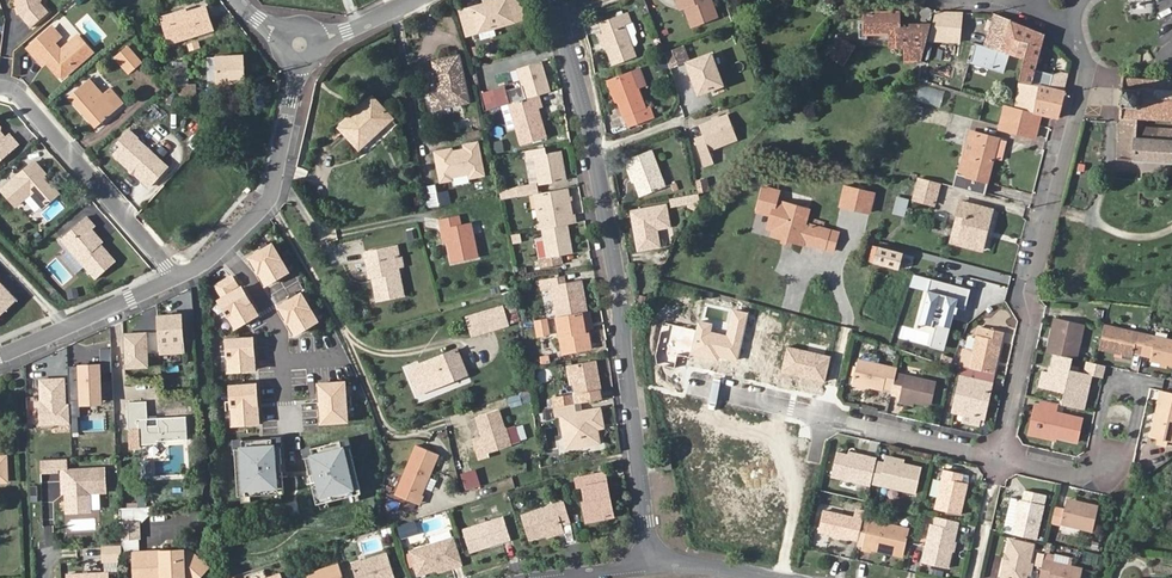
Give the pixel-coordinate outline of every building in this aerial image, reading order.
[(19,14),(31,28),(49,13),(40,2),(34,1),(34,0),(14,0),(19,14)] [(468,36),(526,19),(520,0),(497,0),(461,11),(468,36)] [(683,6),(689,24),(714,17),(708,0),(681,0),(683,6)] [(167,24),(163,25),(168,43),(212,29),(205,7),(186,12),(185,10),(165,16),(167,24)] [(605,30),(602,32),(615,64),(636,56),(632,46),(638,44),(639,40),(637,35),(637,30),(633,19),(630,20),(626,10),(601,21),(605,30)] [(963,12),(936,11),(929,39),(959,40),(963,12)] [(900,27),(900,13),(866,13),(866,35),(895,33),(900,33),(900,27)] [(1010,21),(993,14),(982,45),(976,43),(970,62),(1003,72),(1007,54),(1016,56),(1020,44),(1021,41),(1005,35),(1010,21)] [(1020,44),(1016,56),(1022,58),(1020,67),(1017,81),(1013,106),(1032,113),(1039,85),(1031,83),(1044,34),(1010,21),(1005,35),(1021,41),(1020,44)] [(900,33),(895,33),(896,50),(906,50),(922,50),(928,24),(910,24),(910,27),(900,27),(900,33)] [(39,56),(45,63),(57,76),(65,77),(87,57),(88,54),(75,39),(59,52),(52,44),(57,40),(49,30),(26,50),(34,60),(39,56)] [(834,63),(842,67),(855,46),(847,41),(834,63)] [(681,46),(663,53),(668,67),(685,61),(681,46)] [(115,58),(129,74),(141,64),(126,48),(115,58)] [(920,62),(922,50),(906,50),(907,58),(920,62)] [(712,54),(688,62),(700,93),(723,85),(712,54)] [(41,67),(45,63),(39,56),(34,60),(41,67)] [(207,82),(218,82),(216,56),(206,57),(207,82)] [(216,56),(218,82),(243,81),(242,56),(216,56)] [(440,93),(430,95),(434,109),(468,101),(458,56),(433,62),(440,93)] [(537,95),(548,92),(539,61),(511,70),(520,100),(537,95)] [(173,86),(180,96),(197,95),(197,83),(187,84),(186,70),(172,71),(173,86)] [(647,109),(646,104),(633,71),(609,79),(624,117),(626,116),(631,129),(656,119),(652,107),(647,109)] [(1047,87),(1059,90),(1062,77),(1051,74),(1047,87)] [(1120,77),(1118,121),(1116,159),(1171,162),(1171,80),(1120,77)] [(88,116),(85,118),(95,129),(122,106),(107,89),(100,96),(87,82),(68,99),(81,113),(84,111),(88,116)] [(911,115),(922,118),(930,85),(919,82),(911,115)] [(1047,87),(1039,85),(1032,113),(1040,115),(1052,118),(1058,119),(1064,91),(1059,90),(1047,87)] [(487,91),(492,108),(504,105),(498,88),(487,91)] [(541,107),(537,95),(520,100),(508,104),(521,145),(546,137),(537,108),(541,107)] [(371,97),(360,107),(362,109),(340,129),(358,148),(391,118),(371,97)] [(663,101),(652,106),(656,117),(668,112),(663,101)] [(1032,115),(1011,109),(1005,107),(1000,129),(1034,137),(1040,115),(1032,113),(1032,115)] [(714,160),(710,150),(739,139),(730,114),(699,126),(703,137),(695,141),(705,164),(714,160)] [(168,167),(136,139),(138,137),(130,130),(118,143),(121,146),(113,155),(150,187),(168,167)] [(0,131),(0,162),(19,144),(11,135),(7,139),(0,131)] [(971,131),(958,176),(965,178),(978,133),(971,131)] [(956,176),(953,187),(982,196),(993,158),(1001,160),(1006,141),(993,137),(978,133),(965,178),(958,176),(956,176)] [(450,148),(436,150),(441,183),(454,181),(453,178),(472,175),(472,180),(488,177),(482,142),(466,145),(467,149),(450,151),(450,148)] [(538,183),(564,178),(559,150),(544,153),(543,147),(525,150),(526,157),(533,156),(538,183)] [(628,158),(642,195),(667,185),(653,149),(628,158)] [(529,184),(538,183),(533,156),(526,157),(524,157),(529,184)] [(37,172),(39,169),(32,162),(1,189),(14,204),(29,191),(42,206),(56,194),(41,176),(37,172)] [(699,193),(711,190),(707,177),(696,180),(699,193)] [(939,183),(922,178),(918,195),(934,199),(939,183)] [(517,188),(518,196),(534,193),(538,192),(536,184),(517,188)] [(876,189),(854,185),(850,203),(872,208),(876,189)] [(806,227),(811,210),(779,202),(782,190),(766,186),(760,210),(774,214),(771,227),(776,229),(774,234),(784,237),(792,239),(804,243),(804,241),(826,247),(830,231),(810,225),(810,227),(806,227)] [(572,222),(566,188),(538,192),(534,193),(536,207),(537,207),(543,206),(546,222),(540,223),(541,228),(542,228),(567,223),(572,222)] [(672,208),(698,202),(696,192),(670,198),(672,208)] [(892,214),(905,217),(910,198),(897,195),(892,214)] [(964,217),(957,244),(981,250),(991,210),(959,202),(956,215),(964,217)] [(543,206),(537,207),(540,223),(546,222),(543,206)] [(641,249),(662,246),(658,228),(671,226),(667,206),(634,212),(641,249)] [(450,242),(447,243),(451,263),(476,258),(468,222),(458,224),(456,215),(438,219),(440,229),(447,228),(450,242)] [(949,242),(957,244),(964,217),(956,215),(949,242)] [(88,230),(92,227),(94,226),(86,217),(61,239),(70,249),(86,266),(97,279),(116,262),(100,243),(88,230)] [(537,257),(540,273),(556,270),(554,255),(560,254),(573,251),(567,223),(542,228),(547,255),(537,257)] [(103,240),(92,227),(88,230),(100,243),(103,240)] [(443,244),(447,243),(450,242),(447,228),(440,229),(443,244)] [(520,232),(511,234),(512,243),(521,241),(520,232)] [(261,249),(248,256),(264,283),(277,276),(283,273),(287,271),(270,243),(267,245),(261,249)] [(394,258),(397,258),(395,248),(364,254),(365,264),(369,263),(378,301),(402,295),(397,269),(394,258)] [(904,254),(878,248),(875,263),(900,269),(904,254)] [(86,266),(70,249),(61,257),(77,274),(86,266)] [(563,268),(560,254),(554,255),(556,270),(563,268)] [(228,317),(234,327),(256,314),(240,286),(228,293),(226,290),(236,284),(231,275),(215,284),(222,297),(218,299),(223,309),(228,317)] [(584,310),(586,309),(581,280),(568,282),(567,275),(544,280),(546,289),(554,288),(558,315),(584,310)] [(5,310),(3,308),(14,298),(0,282),(0,313),(5,310)] [(946,331),(962,297),(965,289),(942,283),(939,288),(924,322),(946,331)] [(68,289),(70,298),(80,296),(78,287),(68,289)] [(290,298),(277,306),(294,333),(316,320),(300,292),(296,295),(290,298)] [(5,310),(6,311),(17,300),(14,298),(3,308),(5,310)] [(507,305),(511,323),(520,320),(516,303),(507,305)] [(508,325),(502,307),(467,317),(473,336),(508,325)] [(218,312),(223,320),(228,317),(223,309),(218,312)] [(738,363),(749,313),(732,309),(726,335),(710,332),(712,323),(699,321),(692,353),(738,363)] [(590,346),(587,329),(584,310),(558,315),(556,315),(563,351),(590,346)] [(158,315),(160,352),(184,350),(181,314),(158,315)] [(546,317),(536,319),(538,334),(549,332),(546,317)] [(1055,319),(1047,353),(1055,355),(1071,359),(1074,360),(1082,326),(1055,319)] [(1132,352),(1141,354),(1146,333),(1104,324),(1098,349),(1131,356),(1132,352)] [(968,369),(992,375),(1001,333),(983,329),(977,328),(975,337),(971,356),(968,369)] [(146,332),(123,333),(125,367),(148,366),(146,332)] [(1141,354),(1152,356),(1151,360),(1171,365),(1171,339),(1146,333),(1141,354)] [(227,359),(227,370),(254,369),(251,337),(225,339),(226,350),(227,359)] [(830,356),(786,347),(780,373),(824,383),(830,356)] [(448,376),(464,369),(456,350),(407,370),(418,395),(450,381),(448,376)] [(894,373),(895,369),(874,365),(876,357),(874,354),(863,351),(860,354),(858,361),(855,360),(850,383),(890,392),(894,373)] [(1060,404),(1083,410),(1090,375),(1069,370),(1071,359),(1055,355),(1050,374),(1043,372),(1039,388),(1048,391),(1062,394),(1061,401),(1060,402),(1060,404)] [(580,402),(590,400),(589,392),(601,390),(595,361),(571,365),(575,385),(576,394),(554,397),(555,406),(574,403),(580,402)] [(102,364),(78,365),(80,406),(104,405),(102,364)] [(347,369),(329,371),(330,379),(348,377),(347,369)] [(466,374),(464,369),(448,376),(450,381),(466,374)] [(890,392),(889,394),(897,395),(896,398),(929,405),(934,382),(902,375),(894,373),(890,392)] [(69,377),(37,379),(39,423),(71,422),(69,377)] [(984,393),(988,394),(990,384),(959,377),(951,413),(961,416),(979,420),(982,420),(984,409),(981,408),(984,393)] [(317,383),(320,422),(346,420),(345,405),(344,395),(343,381),(317,383)] [(231,409),(232,424),(258,422),(255,383),(229,385),(230,400),(231,409)] [(1062,394),(1048,391),(1046,399),(1060,402),(1061,401),(1062,394)] [(1162,391),(1151,437),(1171,442),(1171,394),(1162,391)] [(507,407),(524,403),(522,395),(505,399),(507,407)] [(1056,404),(1042,400),(1040,410),(1042,410),(1037,433),(1076,443),(1081,420),(1054,413),(1056,404)] [(186,416),(157,418),(158,424),(148,425),(147,401),(128,402),(130,430),(131,443),(139,442),(187,439),(186,416)] [(574,403),(555,406),(557,416),(560,416),(565,447),(598,442),(596,426),(601,425),(599,410),(582,412),(575,413),(574,403)] [(1032,432),(1037,433),(1042,410),(1040,410),(1038,409),(1032,432)] [(979,420),(961,416),(959,425),(976,429),(979,420)] [(435,439),(449,435),(446,427),(433,432),(435,439)] [(501,450),(496,453),(486,433),(456,447),(466,467),(483,460),(487,467),(505,459),(501,450)] [(279,437),(241,439),(241,447),(233,447),(237,495),(283,492),(279,437)] [(349,437),(318,439),(318,446),(311,447),(314,495),(360,492),(357,444),(349,444),(349,437)] [(233,440),(233,447),(241,447),(241,439),(233,440)] [(422,477),(425,477),(426,476),(435,453),(413,444),(406,463),(412,480),(412,481),(415,479),(417,478),(418,478),(422,477)] [(845,450),(833,447),(830,460),(826,477),(838,479),(869,485),(877,452),(868,450),(867,454),(856,452),(845,450)] [(673,458),(663,459),(664,470),(674,469),(673,458)] [(889,463),(881,461),(876,484),(919,493),(924,468),(890,460),(889,463)] [(410,483),(412,481),(412,480),(406,463),(397,487),(405,490),(408,486),(410,483)] [(103,468),(61,470),(61,481),(64,481),(67,481),(68,489),(65,492),(66,512),(89,511),(88,492),(104,491),(103,468)] [(958,490),(960,480),(961,472),(943,468),(934,508),(960,514),(965,491),(958,490)] [(585,500),(583,500),(586,520),(609,515),(606,496),(609,495),(604,472),(588,475),(589,484),(583,485),(585,500)] [(400,498),(419,505),(425,489),(430,491),(434,481),(425,477),(418,495),(405,490),(403,494),(401,497),(400,498)] [(408,486),(405,490),(418,495),(425,477),(422,477),(418,478),(417,478),(415,479),(412,481),(410,483),(408,486)] [(967,482),(960,480),(958,490),(965,491),(967,482)] [(403,494),(405,490),(397,487),(394,495),(400,498),(401,497),(403,494)] [(1011,535),(1035,540),(1046,493),(1026,488),(1022,499),(1020,499),(1011,535)] [(1002,532),(1011,535),(1020,499),(1010,497),(1002,532)] [(1059,526),(1059,524),(1091,530),(1096,506),(1075,501),(1074,504),(1064,502),(1062,510),(1054,508),(1050,524),(1059,526)] [(549,533),(563,528),(561,523),(569,520),(562,502),(523,514),(530,538),(549,533)] [(144,505),(120,508),(121,518),(145,516),(144,505)] [(822,511),(817,531),(848,538),(852,517),(822,511)] [(947,568),(958,522),(934,517),(932,523),(930,523),(921,562),(947,568)] [(472,550),(507,539),(500,518),(466,529),(472,550)] [(901,554),(907,528),(868,519),(861,549),(871,551),(871,547),(901,554)] [(416,520),(397,525),(401,539),(420,533),(416,520)] [(137,522),(119,523),(120,537),(138,536),(137,522)] [(564,532),(563,528),(549,533),(550,537),(564,532)] [(414,549),(422,574),(462,563),(454,537),(452,529),(434,535),(433,538),(435,543),(414,549)] [(1033,545),(1008,539),(999,577),(1025,577),(1033,545)] [(120,545),(102,545),(102,560),(121,560),(120,545)] [(131,553),(132,577),(150,577),(150,576),(184,574),(188,577),(197,577),(208,566),(189,548),(183,555),(183,550),(159,551),(159,554),(154,555),(153,551),(131,553)] [(362,577),(390,577),(400,575),(392,550),(357,561),(362,577)] [(1037,552),(1035,564),(1041,565),(1042,559),(1043,553),(1037,552)] [(1038,576),(1046,577),(1079,577),(1082,568),(1042,559),(1041,565),(1038,576)] [(344,561),(312,571),(314,577),(350,577),(344,561)]
